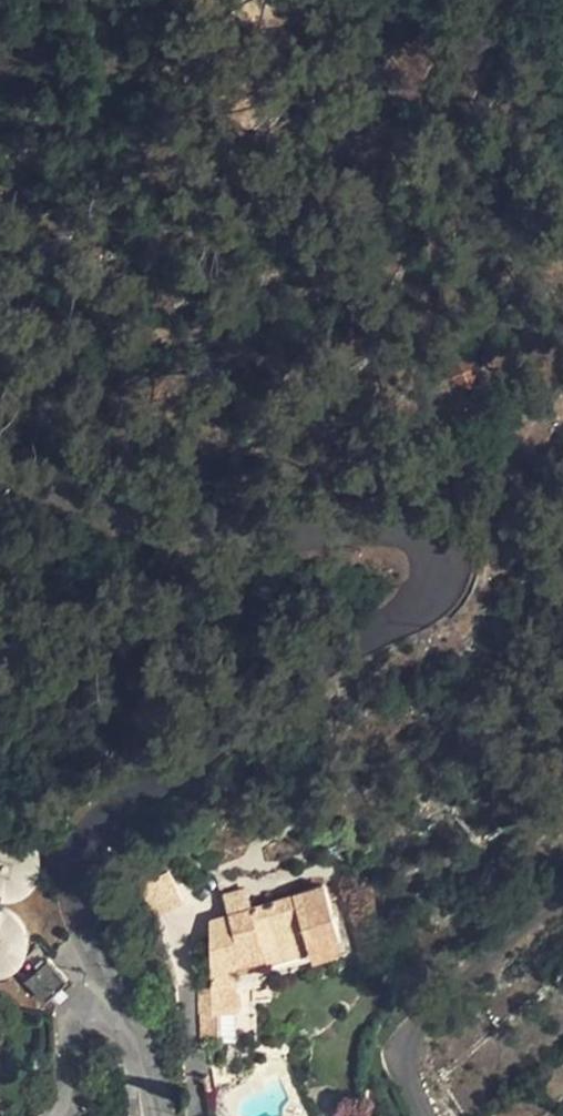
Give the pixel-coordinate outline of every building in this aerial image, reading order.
[(458,353),(449,375),(470,383),(479,361),(458,353)] [(1,832),(0,832),(0,901),(5,902),(14,901),(22,898),(29,893),(35,886),(39,878),(40,869),(40,860),(37,851),(32,844),(26,838),(19,834),(10,831),(1,832)] [(167,875),(137,889),(152,920),(182,905),(167,875)] [(231,916),(209,923),(210,989),(199,989),(200,1040),(220,1044),(219,1042),(219,1015),(234,1015),(238,1011),(239,1008),(239,1003),(239,1000),(238,997),(237,995),(234,992),(233,973),(233,967),(267,957),(269,962),(310,950),(312,958),(332,952),(334,950),(337,948),(341,940),(324,887),(252,909),(231,916)] [(231,916),(252,909),(246,891),(225,897),(231,916)] [(3,979),(11,975),(18,969),(23,962),(27,953),(28,944),(27,935),(24,927),(18,919),(11,913),(3,909),(0,909),(0,979),(3,979)] [(233,967),(233,973),(269,962),(267,957),(233,967)] [(67,979),(48,959),(26,981),(45,1002),(67,979)] [(234,1015),(219,1015),(219,1042),(236,1041),(234,1015)]
